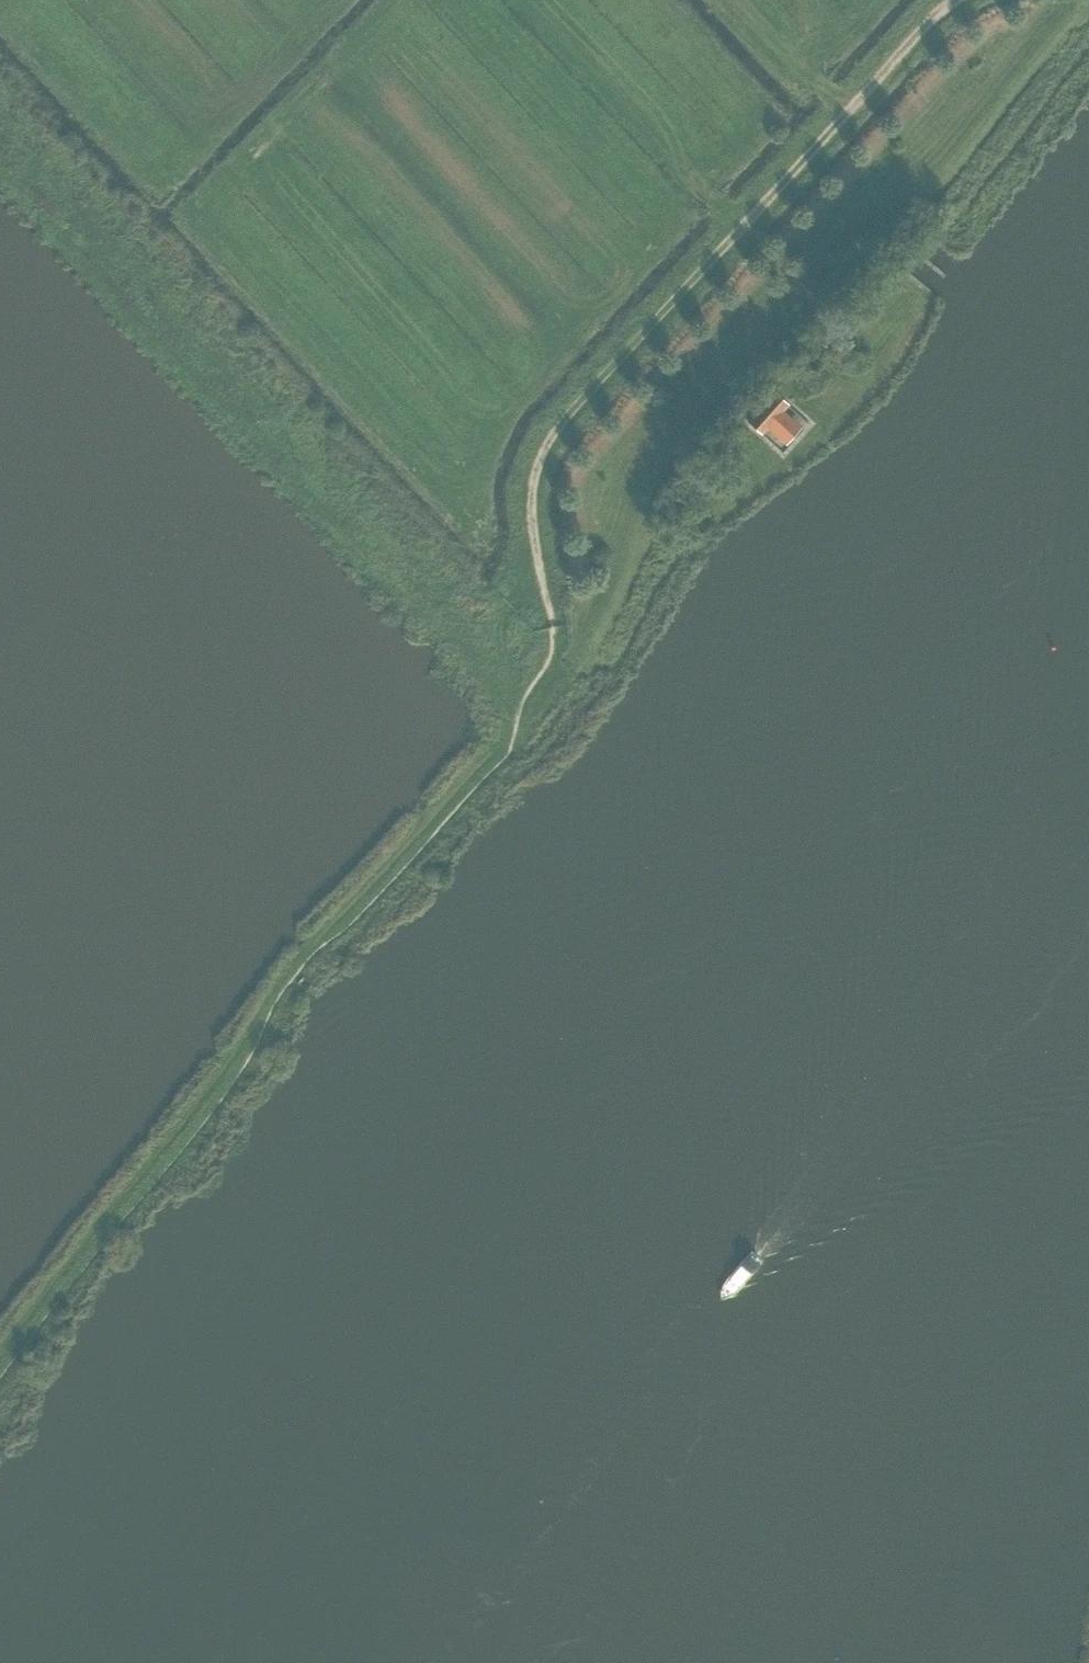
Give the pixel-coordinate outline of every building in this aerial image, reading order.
[(782,411),(788,404),(774,392),(764,405),(760,402),(751,412),(754,415),(748,422),(762,434),(768,427),(780,439),(795,422),(782,411)]
